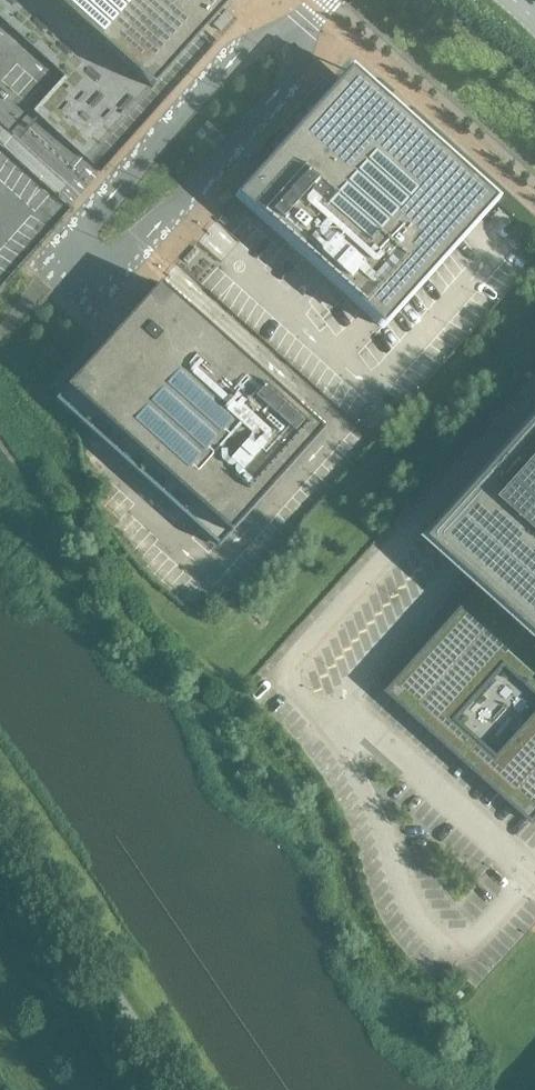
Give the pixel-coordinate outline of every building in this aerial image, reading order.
[(64,75),(33,110),(88,159),(232,0),(0,0),(0,17),(64,75)] [(496,200),(351,70),(236,197),(381,328),(496,200)] [(159,284),(54,400),(218,547),(323,431),(159,284)] [(389,693),(534,824),(534,823),(534,432),(436,543),(484,586),(389,693)]
